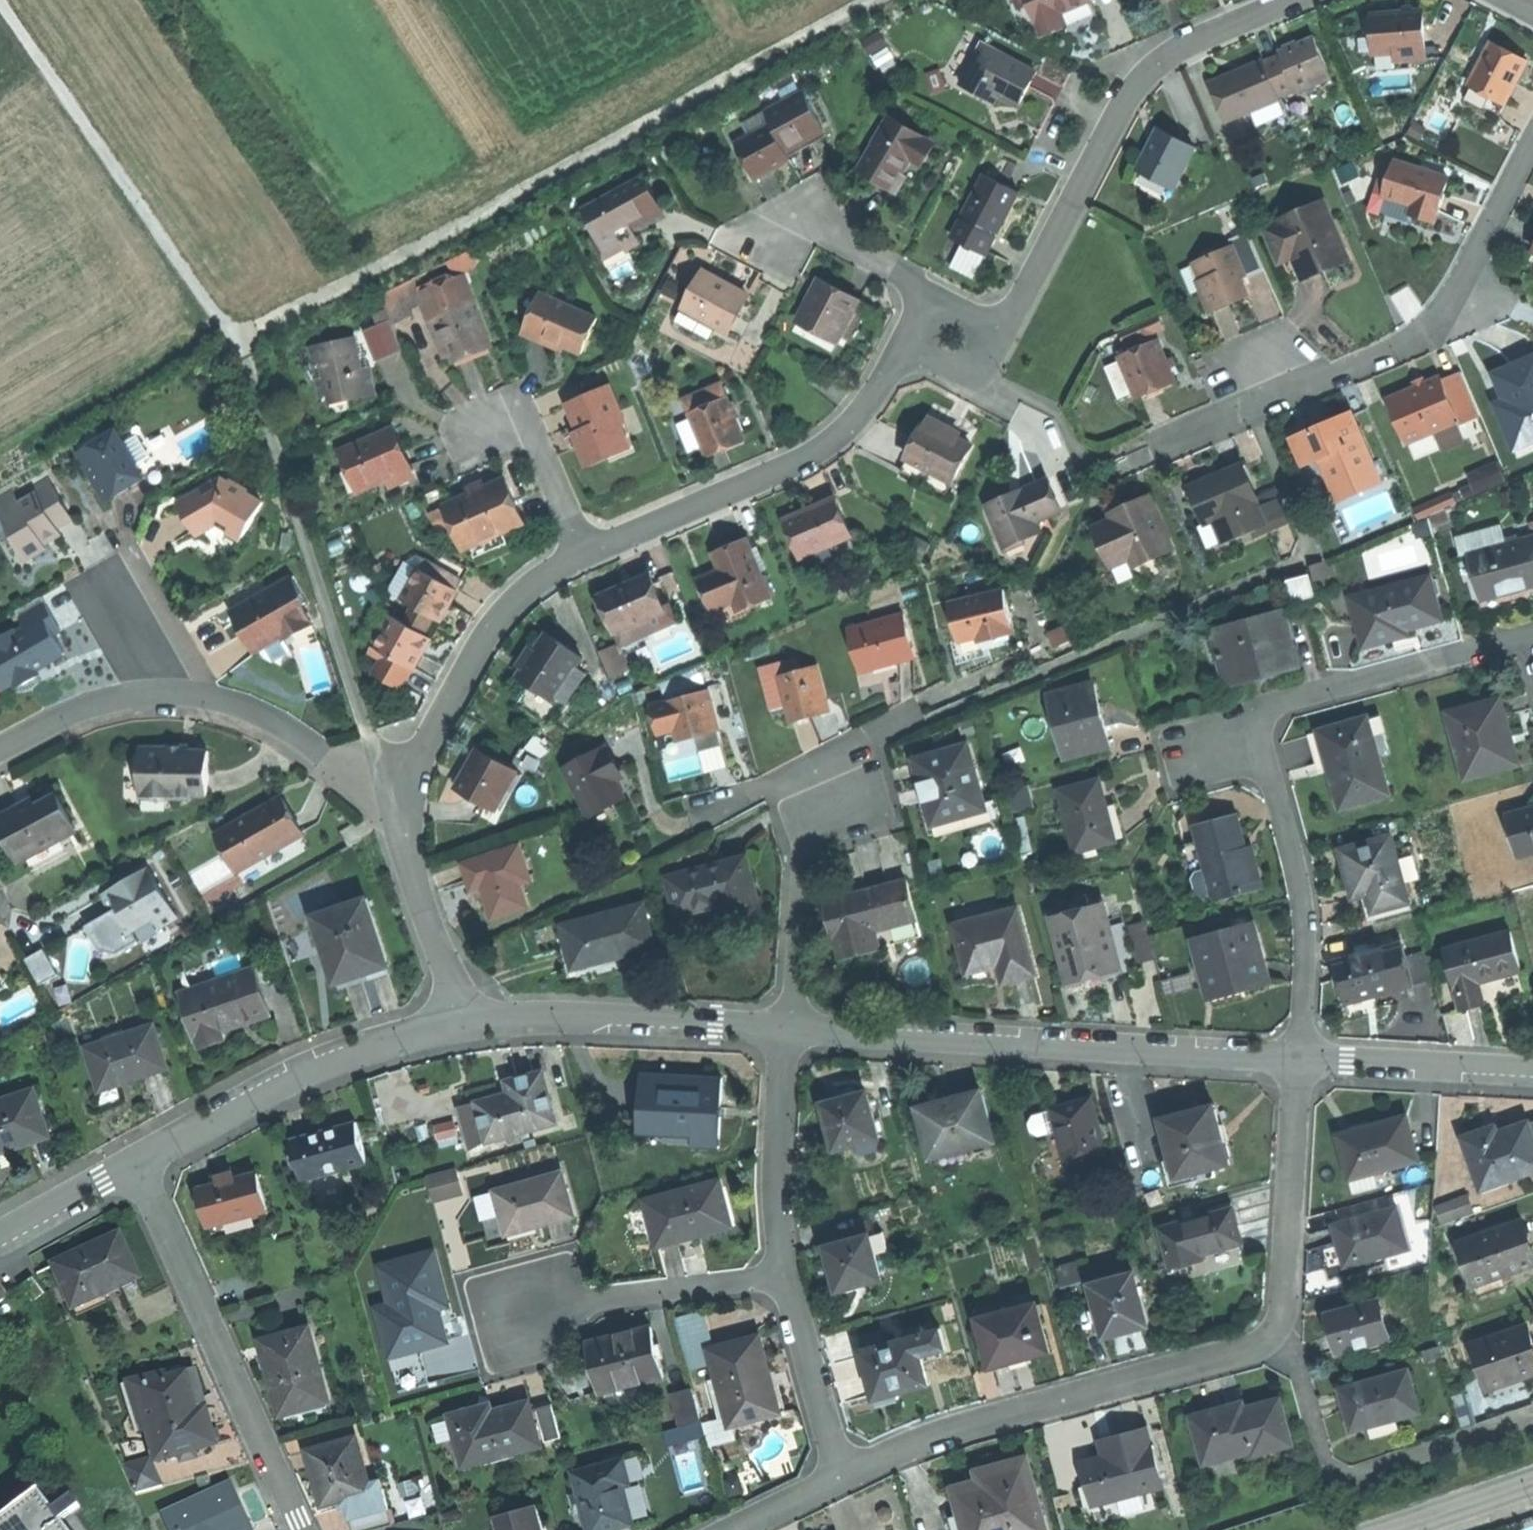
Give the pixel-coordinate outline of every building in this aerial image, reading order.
[(1090,0),(1030,0),(1041,27),(1065,18),(1062,11),(1090,0)] [(1092,0),(1090,0),(1062,11),(1065,18),(1067,25),(1084,18),(1097,13),(1092,0)] [(1412,68),(1411,61),(1428,60),(1425,10),(1418,10),(1405,11),(1394,12),(1376,13),(1379,70),(1412,68)] [(1067,25),(1065,18),(1041,27),(1044,34),(1067,25)] [(871,54),(884,46),(876,33),(863,41),(871,54)] [(1284,54),(1299,88),(1300,92),(1316,85),(1314,80),(1331,72),(1315,36),(1299,43),(1282,50),(1284,54)] [(1476,81),(1474,85),(1508,102),(1510,103),(1532,58),(1515,49),(1495,39),(1474,80),(1476,81)] [(980,83),(1001,94),(1021,104),(1030,87),(1039,70),(985,42),(963,83),(977,90),(980,83)] [(1282,95),(1299,88),(1284,54),(1267,61),(1282,95)] [(1252,111),(1281,99),(1283,98),(1282,95),(1267,61),(1266,58),(1240,69),(1211,82),(1227,121),(1252,111)] [(944,89),(945,88),(940,73),(939,72),(928,75),(928,77),(933,91),(934,93),(944,89)] [(997,100),(1001,94),(980,83),(977,90),(997,100)] [(1501,115),(1508,102),(1474,85),(1467,98),(1501,115)] [(804,89),(766,110),(771,121),(787,149),(801,142),(808,138),(805,132),(823,123),(804,89)] [(1288,115),(1281,99),(1252,111),(1260,127),(1288,115)] [(742,123),(748,133),(771,121),(766,110),(742,123)] [(912,155),(924,162),(936,143),(892,115),(860,167),(877,177),(897,189),(907,173),(902,170),(912,155)] [(787,149),(771,121),(748,133),(736,140),(755,176),(773,167),(791,157),(787,149)] [(826,128),(823,123),(805,132),(808,138),(826,128)] [(1197,146),(1161,127),(1149,150),(1140,168),(1176,187),(1197,146)] [(1010,161),(1000,180),(1007,184),(1017,165),(1010,161)] [(1388,161),(1372,210),(1410,221),(1413,211),(1415,205),(1386,196),(1397,164),(1388,161)] [(1451,178),(1398,161),(1397,164),(1386,196),(1415,205),(1413,211),(1438,218),(1445,197),(1451,178)] [(1355,162),(1339,169),(1345,183),(1361,176),(1355,162)] [(964,213),(968,215),(995,229),(999,231),(1009,212),(1020,190),(1007,184),(1000,180),(985,172),(964,213)] [(665,215),(643,175),(583,208),(597,235),(607,253),(624,244),(628,251),(629,250),(643,243),(636,231),(642,227),(665,215)] [(1295,258),(1304,279),(1326,269),(1350,259),(1324,201),(1280,220),(1281,222),(1266,228),(1282,264),(1295,258)] [(993,232),(995,229),(968,215),(966,218),(962,216),(954,231),(966,238),(974,242),(975,248),(986,254),(997,235),(993,232)] [(1236,245),(1244,265),(1249,274),(1265,267),(1249,229),(1232,236),(1236,245)] [(607,253),(597,235),(591,238),(601,257),(607,253)] [(975,278),(986,254),(975,248),(974,242),(966,238),(953,267),(975,278)] [(633,257),(629,250),(628,251),(624,244),(607,253),(601,257),(609,271),(633,257)] [(1237,268),(1244,265),(1236,245),(1199,261),(1208,282),(1201,285),(1212,310),(1233,301),(1249,295),(1237,268)] [(478,262),(471,248),(450,258),(457,272),(478,262)] [(727,288),(730,281),(720,276),(702,267),(682,306),(718,324),(727,329),(744,297),(727,288)] [(421,293),(414,277),(392,287),(381,291),(393,319),(409,312),(407,305),(422,299),(432,324),(438,322),(434,313),(473,296),(464,275),(421,293)] [(821,277),(815,288),(822,291),(827,281),(821,277)] [(747,290),(730,281),(727,288),(744,297),(747,290)] [(822,291),(815,288),(801,315),(826,328),(828,325),(843,333),(851,318),(861,299),(827,281),(822,291)] [(557,340),(566,344),(584,351),(598,316),(541,292),(524,331),(542,339),(555,344),(557,340)] [(491,339),(473,296),(434,313),(438,322),(452,353),(452,355),(471,347),(491,339)] [(718,324),(682,306),(677,317),(713,335),(718,324)] [(1163,325),(1159,315),(1143,322),(1147,332),(1163,325)] [(390,347),(381,327),(379,322),(366,328),(377,353),(390,347)] [(392,351),(404,346),(393,322),(381,327),(390,347),(392,351)] [(452,353),(438,322),(432,324),(446,356),(452,353)] [(1143,322),(1122,331),(1126,341),(1147,332),(1143,322)] [(828,325),(826,328),(841,336),(843,333),(828,325)] [(346,388),(348,398),(374,392),(372,378),(369,366),(362,368),(359,352),(356,335),(308,344),(312,362),(320,360),(324,376),(316,377),(319,394),(326,393),(346,388)] [(1171,367),(1168,358),(1160,339),(1121,355),(1123,360),(1135,389),(1138,397),(1158,388),(1177,381),(1171,367)] [(362,368),(369,366),(366,350),(359,352),(362,368)] [(1173,356),(1168,358),(1171,367),(1177,365),(1173,356)] [(1516,363),(1494,373),(1505,400),(1509,408),(1499,412),(1511,440),(1532,430),(1532,356),(1516,363)] [(308,379),(316,377),(324,376),(320,360),(312,362),(305,363),(308,379)] [(1121,395),(1135,389),(1123,360),(1109,366),(1121,395)] [(1442,382),(1459,420),(1460,424),(1481,415),(1463,373),(1442,382)] [(1416,389),(1428,384),(1425,377),(1413,382),(1416,389)] [(1407,442),(1459,420),(1442,382),(1441,379),(1428,384),(1416,389),(1408,393),(1389,401),(1407,442)] [(582,436),(577,438),(581,448),(588,463),(629,444),(619,421),(625,419),(610,385),(568,404),(579,429),(582,436)] [(328,402),(348,398),(346,388),(326,393),(328,402)] [(691,412),(692,415),(705,446),(707,450),(725,442),(744,434),(728,396),(691,412)] [(1509,408),(1505,400),(1495,404),(1499,412),(1509,408)] [(1328,462),(1325,464),(1340,499),(1382,482),(1353,413),(1325,424),(1294,438),(1304,463),(1322,456),(1325,455),(1328,462)] [(705,446),(692,415),(676,422),(689,452),(705,446)] [(917,439),(902,469),(948,493),(973,444),(958,437),(941,428),(944,422),(930,415),(917,439)] [(961,431),(944,422),(941,428),(958,437),(961,431)] [(380,431),(357,441),(341,448),(351,470),(358,467),(366,486),(388,476),(412,466),(404,448),(394,425),(380,431)] [(355,437),(357,441),(380,431),(378,427),(355,437)] [(574,431),(577,438),(582,436),(579,429),(574,431)] [(1532,441),(1532,430),(1511,440),(1515,449),(1532,441)] [(127,489),(145,478),(137,464),(150,457),(138,436),(125,444),(117,431),(78,453),(107,501),(127,489)] [(1466,500),(1507,481),(1498,462),(1468,476),(1472,484),(1461,489),(1466,500)] [(1227,478),(1192,492),(1203,517),(1218,511),(1230,539),(1252,529),(1266,523),(1257,502),(1259,501),(1258,498),(1243,464),(1224,472),(1227,478)] [(416,475),(412,466),(388,476),(392,486),(416,475)] [(358,467),(351,470),(359,489),(366,486),(358,467)] [(1190,487),(1192,492),(1227,478),(1224,472),(1211,477),(1190,487)] [(4,516),(14,534),(29,560),(48,549),(46,544),(55,539),(62,535),(58,528),(73,519),(49,476),(32,486),(36,492),(20,501),(22,506),(4,516)] [(487,485),(469,493),(445,504),(464,547),(470,545),(503,530),(524,520),(515,499),(505,477),(487,485)] [(467,487),(469,493),(487,485),(484,479),(467,487)] [(1041,530),(1037,521),(1033,513),(1041,510),(1043,515),(1046,514),(1047,516),(1060,510),(1055,497),(1047,479),(1018,491),(1017,498),(1010,496),(986,507),(1000,541),(1025,542),(1023,537),(1041,530)] [(242,540),(262,503),(246,494),(248,491),(230,481),(228,485),(220,480),(179,504),(198,535),(215,525),(228,532),(242,540)] [(4,516),(22,506),(20,501),(12,489),(0,496),(0,510),(4,516)] [(1252,529),(1254,536),(1274,528),(1264,505),(1282,497),(1279,490),(1258,498),(1259,501),(1257,502),(1266,523),(1252,529)] [(1457,503),(1452,492),(1414,509),(1419,520),(1428,516),(1444,509),(1457,503)] [(1133,511),(1113,519),(1097,526),(1114,565),(1130,558),(1134,566),(1173,548),(1150,496),(1130,504),(1133,511)] [(809,508),(785,519),(801,557),(852,535),(836,497),(809,508)] [(1282,497),(1264,505),(1274,528),(1292,520),(1282,497)] [(1111,513),(1113,519),(1133,511),(1130,504),(1120,509),(1111,513)] [(1450,520),(1444,509),(1428,516),(1433,527),(1450,520)] [(14,534),(4,516),(0,510),(0,532),(4,540),(14,534)] [(1033,513),(1037,521),(1047,516),(1046,514),(1043,515),(1041,510),(1033,513)] [(1218,511),(1203,517),(1205,523),(1199,526),(1208,548),(1230,539),(1218,511)] [(1461,556),(1472,553),(1507,542),(1501,525),(1456,539),(1461,556)] [(503,530),(470,545),(473,551),(506,537),(503,530)] [(1472,553),(1485,595),(1522,584),(1532,581),(1532,534),(1507,542),(1472,553)] [(720,568),(705,575),(718,606),(734,600),(741,597),(745,608),(772,596),(762,572),(751,547),(747,537),(732,543),(720,548),(727,565),(720,568)] [(756,545),(751,547),(762,572),(767,570),(756,545)] [(713,551),(720,568),(727,565),(720,548),(713,551)] [(1311,566),(1315,581),(1337,575),(1333,560),(1311,566)] [(429,572),(457,586),(462,576),(434,561),(429,572)] [(411,601),(435,614),(440,617),(449,601),(457,586),(429,572),(418,566),(402,597),(411,601)] [(613,608),(608,610),(622,643),(678,620),(672,606),(666,608),(651,573),(628,583),(601,594),(602,596),(607,594),(613,608)] [(1432,574),(1361,593),(1366,613),(1358,616),(1365,644),(1395,636),(1393,629),(1416,623),(1443,616),(1432,574)] [(718,606),(705,575),(699,577),(713,609),(718,606)] [(1310,575),(1291,579),(1295,597),(1314,593),(1310,575)] [(284,640),(287,638),(312,624),(302,605),(306,603),(292,577),(267,591),(271,597),(260,603),(256,597),(231,610),(244,633),(248,631),(253,639),(259,650),(263,649),(282,638),(284,640)] [(993,631),(995,637),(1016,632),(1004,587),(950,601),(960,640),(978,635),(993,631)] [(271,597),(267,591),(256,597),(260,603),(271,597)] [(602,596),(608,610),(613,608),(607,594),(602,596)] [(3,689),(16,682),(24,684),(37,677),(39,669),(36,664),(44,659),(47,664),(66,652),(55,633),(61,629),(41,595),(16,610),(27,629),(20,633),(10,632),(0,637),(0,685),(3,689)] [(741,597),(734,600),(739,610),(745,608),(741,597)] [(406,611),(430,624),(435,614),(411,601),(406,611)] [(426,632),(430,624),(406,611),(402,619),(426,632)] [(1285,611),(1222,628),(1229,653),(1221,655),(1228,682),(1257,674),(1280,668),(1278,662),(1298,656),(1285,611)] [(895,655),(897,661),(916,656),(905,612),(849,627),(860,665),(895,655)] [(431,634),(426,632),(402,619),(393,614),(376,645),(389,652),(414,666),(422,652),(431,634)] [(556,694),(576,663),(582,654),(546,630),(532,652),(518,674),(554,697),(556,694)] [(986,639),(995,637),(993,631),(978,635),(979,641),(986,639)] [(293,649),(287,638),(284,640),(282,638),(263,649),(265,654),(276,659),(293,649)] [(755,658),(770,651),(764,640),(750,648),(755,658)] [(620,644),(601,652),(611,675),(629,667),(620,644)] [(373,651),(383,657),(383,656),(386,657),(389,652),(376,645),(373,651)] [(404,685),(414,666),(389,652),(386,657),(383,656),(383,657),(376,670),(404,685)] [(880,665),(897,661),(895,655),(860,665),(861,670),(880,665)] [(771,709),(786,705),(778,674),(800,668),(797,658),(760,668),(771,709)] [(37,677),(43,673),(40,668),(47,664),(44,659),(36,664),(39,669),(37,677)] [(586,670),(576,663),(556,694),(567,700),(586,670)] [(817,697),(826,695),(817,663),(800,668),(778,674),(786,705),(791,721),(801,718),(821,713),(817,697)] [(1095,680),(1051,692),(1065,745),(1083,740),(1085,750),(1111,743),(1103,712),(1095,680)] [(16,684),(18,688),(24,684),(16,682),(3,689),(4,691),(16,684)] [(700,734),(719,728),(708,689),(668,700),(669,701),(676,728),(680,739),(691,736),(700,734)] [(830,710),(826,695),(817,697),(821,713),(830,710)] [(1474,704),(1452,710),(1471,775),(1515,763),(1506,735),(1514,732),(1504,695),(1474,704)] [(658,732),(676,728),(669,701),(651,705),(658,732)] [(1370,716),(1380,750),(1392,747),(1382,712),(1370,716)] [(1324,729),(1335,768),(1346,805),(1393,792),(1380,750),(1370,716),(1343,724),(1324,729)] [(724,744),(719,728),(700,734),(705,749),(724,744)] [(1335,768),(1324,729),(1311,733),(1322,771),(1335,768)] [(698,745),(697,738),(677,742),(675,733),(661,736),(664,751),(698,745)] [(969,743),(916,758),(923,783),(928,782),(930,789),(932,798),(927,800),(934,822),(986,807),(978,779),(981,778),(977,767),(976,767),(969,743)] [(728,760),(724,744),(705,749),(709,765),(728,760)] [(142,799),(193,799),(193,795),(210,796),(210,751),(195,751),(185,751),(179,746),(173,746),(173,749),(143,748),(142,799)] [(613,767),(617,765),(607,746),(600,749),(599,747),(563,766),(586,810),(602,801),(605,805),(624,796),(619,788),(615,779),(618,778),(613,767)] [(495,806),(506,786),(500,783),(510,766),(478,748),(468,767),(457,785),(495,806)] [(622,775),(617,765),(613,767),(618,778),(622,775)] [(516,769),(506,786),(495,806),(501,809),(522,772),(516,769)] [(1102,778),(1062,788),(1079,853),(1119,843),(1111,811),(1102,778)] [(28,858),(63,839),(79,831),(60,794),(38,806),(35,799),(17,808),(0,817),(0,822),(20,861),(28,858)] [(230,826),(251,863),(304,835),(294,817),(283,797),(274,802),(273,806),(254,816),(253,814),(230,826)] [(602,801),(586,810),(588,814),(605,805),(602,801)] [(254,816),(273,806),(274,802),(253,814),(254,816)] [(1511,811),(1522,854),(1532,852),(1532,805),(1511,811)] [(1203,838),(1219,895),(1220,898),(1265,886),(1257,858),(1251,860),(1246,840),(1238,812),(1199,823),(1203,838)] [(238,871),(251,863),(230,826),(218,833),(238,871)] [(1395,832),(1344,845),(1350,869),(1356,893),(1371,889),(1376,910),(1412,900),(1395,832)] [(1219,895),(1203,838),(1185,843),(1201,900),(1219,895)] [(63,839),(28,858),(34,870),(69,852),(63,839)] [(520,842),(464,861),(468,874),(472,887),(483,884),(494,915),(529,903),(521,881),(532,877),(520,842)] [(694,873),(669,879),(678,913),(720,903),(724,918),(759,909),(752,882),(746,855),(693,869),(694,873)] [(122,906),(135,929),(156,918),(161,927),(179,917),(150,867),(126,881),(112,889),(112,890),(104,895),(113,910),(113,911),(122,906)] [(875,926),(917,915),(907,878),(825,899),(833,928),(840,956),(880,946),(875,926)] [(339,981),(389,965),(368,899),(318,915),(339,981)] [(1123,968),(1112,924),(1105,901),(1052,915),(1070,982),(1101,974),(1123,968)] [(643,904),(564,925),(570,948),(576,946),(581,965),(619,954),(654,944),(643,904)] [(141,940),(135,929),(122,906),(113,911),(113,910),(88,925),(101,947),(118,953),(141,940)] [(1019,907),(957,924),(969,971),(989,965),(1001,962),(1006,981),(1037,972),(1019,907)] [(922,935),(917,915),(875,926),(880,946),(922,935)] [(1127,920),(1112,924),(1123,968),(1139,964),(1129,926),(1127,920)] [(1145,922),(1129,926),(1139,964),(1155,960),(1145,922)] [(1255,923),(1199,940),(1204,960),(1207,959),(1210,970),(1208,971),(1214,992),(1243,984),(1244,987),(1257,983),(1271,979),(1255,923)] [(1513,929),(1448,946),(1463,1007),(1485,1001),(1480,979),(1498,974),(1523,967),(1513,929)] [(1397,990),(1415,985),(1408,958),(1404,943),(1373,951),(1371,943),(1359,946),(1362,955),(1339,962),(1345,984),(1340,985),(1345,1004),(1397,990)] [(27,958),(42,984),(60,973),(46,947),(27,958)] [(1408,958),(1415,985),(1436,980),(1429,953),(1408,958)] [(391,972),(389,965),(339,981),(341,988),(368,979),(391,972)] [(245,1020),(270,1011),(256,970),(186,994),(203,1046),(228,1037),(224,1027),(245,1020)] [(138,1079),(170,1068),(156,1025),(88,1047),(102,1090),(138,1079)] [(489,1139),(557,1121),(543,1071),(523,1076),(507,1081),(510,1093),(479,1102),(489,1139)] [(725,1077),(643,1071),(640,1124),(693,1128),(692,1144),(720,1146),(723,1107),(725,1077)] [(855,1085),(858,1094),(868,1092),(865,1082),(855,1085)] [(960,1095),(931,1103),(945,1152),(1007,1134),(993,1085),(960,1095)] [(868,1092),(858,1094),(847,1097),(835,1101),(848,1145),(891,1133),(878,1089),(868,1092)] [(51,1135),(36,1090),(0,1101),(0,1151),(19,1145),(51,1135)] [(1054,1107),(1060,1126),(1066,1146),(1070,1145),(1075,1163),(1110,1153),(1093,1093),(1073,1099),(1054,1104),(1054,1107)] [(1189,1106),(1164,1113),(1180,1171),(1233,1156),(1217,1099),(1189,1106)] [(471,1149),(489,1139),(479,1102),(459,1108),(471,1149)] [(1041,1131),(1060,1126),(1054,1107),(1036,1112),(1032,1118),(1035,1126),(1041,1131)] [(1354,1175),(1378,1168),(1421,1156),(1409,1113),(1342,1131),(1349,1157),(1354,1175)] [(303,1181),(370,1163),(358,1121),(339,1127),(340,1129),(329,1132),(328,1130),(317,1133),(291,1140),(303,1181)] [(458,1135),(454,1121),(435,1127),(438,1140),(458,1135)] [(1532,1122),(1532,1121),(1503,1132),(1500,1125),(1485,1130),(1468,1136),(1482,1178),(1498,1172),(1501,1181),(1502,1180),(1532,1170),(1532,1124),(1532,1122)] [(464,1195),(457,1168),(427,1176),(434,1203),(464,1195)] [(1382,1182),(1378,1168),(1354,1175),(1358,1189),(1382,1182)] [(218,1184),(235,1180),(234,1172),(225,1174),(216,1176),(218,1184)] [(556,1220),(576,1215),(564,1172),(496,1190),(508,1231),(538,1222),(538,1225),(556,1220)] [(1498,1172),(1482,1178),(1484,1184),(1483,1184),(1486,1194),(1505,1187),(1502,1180),(1501,1181),(1498,1172)] [(207,1225),(259,1213),(266,1211),(257,1174),(235,1180),(218,1184),(198,1189),(207,1225)] [(719,1179),(646,1200),(659,1247),(701,1235),(733,1227),(719,1179)] [(1472,1194),(1467,1196),(1472,1211),(1477,1209),(1472,1194)] [(1467,1196),(1452,1201),(1457,1216),(1472,1211),(1467,1196)] [(1457,1216),(1452,1201),(1440,1206),(1445,1220),(1457,1216)] [(1224,1243),(1245,1238),(1236,1203),(1163,1222),(1174,1261),(1191,1257),(1206,1253),(1204,1248),(1224,1243)] [(1400,1206),(1337,1223),(1342,1241),(1347,1260),(1376,1253),(1377,1255),(1410,1246),(1400,1206)] [(261,1223),(259,1213),(207,1225),(210,1235),(261,1223)] [(490,1238),(504,1237),(502,1217),(488,1218),(490,1238)] [(1525,1217),(1463,1240),(1484,1295),(1511,1285),(1507,1274),(1532,1265),(1532,1238),(1525,1217)] [(538,1222),(508,1231),(508,1233),(538,1225),(538,1222)] [(873,1231),(828,1243),(835,1268),(841,1287),(885,1275),(873,1231)] [(75,1309),(141,1278),(131,1258),(120,1235),(55,1266),(75,1309)] [(1249,1254),(1245,1238),(1224,1243),(1228,1260),(1249,1254)] [(386,1267),(397,1307),(380,1312),(393,1356),(449,1340),(439,1305),(449,1303),(443,1281),(435,1254),(386,1267)] [(1138,1269),(1095,1281),(1102,1306),(1094,1309),(1097,1319),(1105,1317),(1109,1333),(1133,1326),(1152,1321),(1138,1269)] [(0,1282),(0,1304),(10,1297),(0,1282)] [(1363,1344),(1392,1337),(1381,1297),(1331,1310),(1337,1332),(1342,1350),(1363,1344)] [(1040,1301),(981,1317),(994,1365),(1023,1357),(1053,1348),(1040,1301)] [(677,1322),(689,1365),(712,1359),(709,1348),(713,1347),(704,1314),(677,1322)] [(1474,1345),(1489,1391),(1532,1376),(1532,1344),(1527,1326),(1474,1345)] [(329,1398),(311,1328),(262,1340),(268,1362),(271,1361),(274,1371),(276,1381),(274,1381),(283,1415),(304,1409),(303,1404),(329,1398)] [(666,1377),(654,1328),(621,1335),(591,1343),(603,1393),(666,1377)] [(917,1333),(863,1348),(877,1396),(904,1388),(930,1381),(917,1333)] [(709,1348),(712,1359),(719,1385),(728,1417),(730,1426),(734,1425),(778,1413),(767,1373),(771,1372),(767,1360),(760,1334),(713,1347),(709,1348)] [(1394,1345),(1392,1337),(1363,1344),(1366,1353),(1394,1345)] [(1410,1369),(1342,1387),(1348,1409),(1353,1429),(1421,1411),(1410,1369)] [(157,1460),(218,1444),(209,1409),(195,1412),(193,1402),(196,1401),(194,1391),(189,1372),(167,1377),(168,1383),(147,1389),(157,1426),(149,1428),(157,1460)] [(844,1400),(869,1395),(865,1375),(841,1379),(844,1400)] [(728,1417),(719,1385),(712,1387),(721,1419),(728,1417)] [(704,1419),(695,1389),(676,1395),(684,1424),(704,1419)] [(1230,1405),(1194,1415),(1207,1462),(1266,1446),(1267,1450),(1294,1442),(1282,1397),(1250,1406),(1231,1411),(1230,1405)] [(525,1450),(542,1445),(531,1402),(508,1407),(482,1414),(481,1408),(454,1415),(466,1463),(524,1448),(525,1450)] [(562,1438),(553,1404),(538,1408),(547,1442),(562,1438)] [(738,1440),(734,1425),(730,1426),(728,1417),(721,1419),(714,1421),(721,1445),(738,1440)] [(669,1446),(706,1435),(702,1421),(665,1432),(669,1446)] [(1118,1452),(1108,1455),(1085,1461),(1091,1483),(1097,1481),(1103,1501),(1121,1496),(1121,1497),(1145,1491),(1144,1490),(1166,1484),(1154,1442),(1149,1426),(1129,1432),(1114,1436),(1118,1452)] [(345,1499),(373,1491),(371,1482),(358,1436),(312,1449),(317,1467),(314,1467),(319,1485),(324,1504),(345,1499)] [(1104,1439),(1108,1455),(1118,1452),(1114,1436),(1104,1439)] [(137,1492),(163,1484),(151,1457),(125,1465),(137,1492)] [(957,1486),(969,1529),(1047,1529),(1027,1458),(994,1467),(997,1475),(981,1479),(957,1486)] [(577,1472),(592,1529),(607,1529),(615,1528),(636,1522),(626,1482),(633,1480),(627,1459),(577,1472)] [(395,1522),(383,1478),(371,1482),(373,1491),(345,1499),(354,1529),(367,1529),(395,1522)] [(1097,1481),(1091,1483),(1097,1503),(1103,1501),(1097,1481)] [(231,1489),(235,1487),(234,1485),(192,1504),(194,1507),(189,1509),(188,1506),(166,1515),(173,1529),(250,1529),(231,1489)] [(1149,1507),(1145,1491),(1121,1497),(1126,1513),(1149,1507)] [(42,1493),(0,1525),(0,1529),(69,1529),(64,1522),(82,1508),(76,1499),(57,1513),(42,1493)] [(534,1506),(499,1515),(502,1529),(541,1529),(534,1506)]
